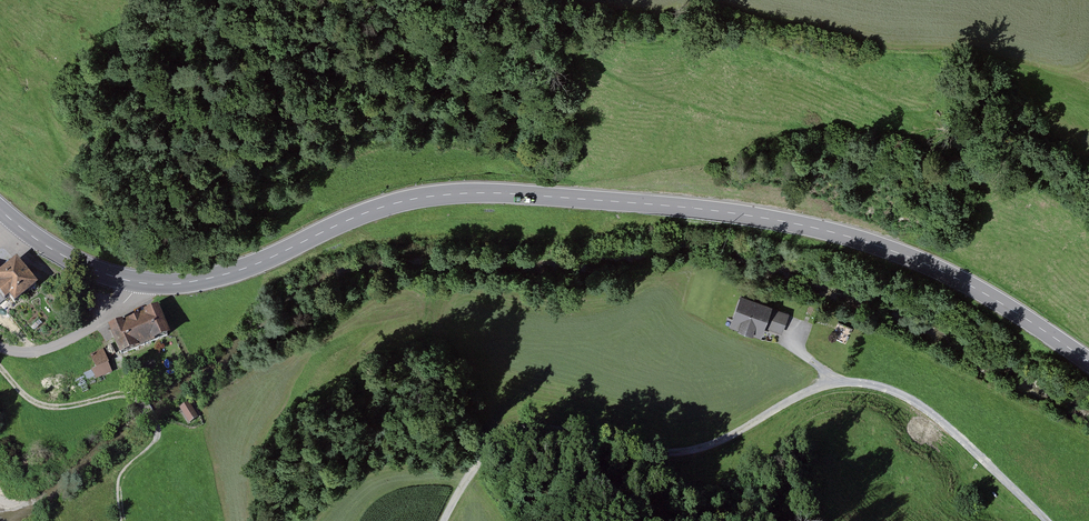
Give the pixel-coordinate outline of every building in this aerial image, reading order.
[(4,300),(9,295),(14,302),(38,283),(18,257),(0,271),(0,295),(4,300)] [(771,305),(742,295),(731,324),(760,335),(764,326),(780,332),(787,315),(770,308),(771,305)] [(161,306),(109,325),(120,355),(172,336),(161,306)] [(102,350),(91,355),(96,367),(92,369),(96,379),(112,373),(102,350)]
